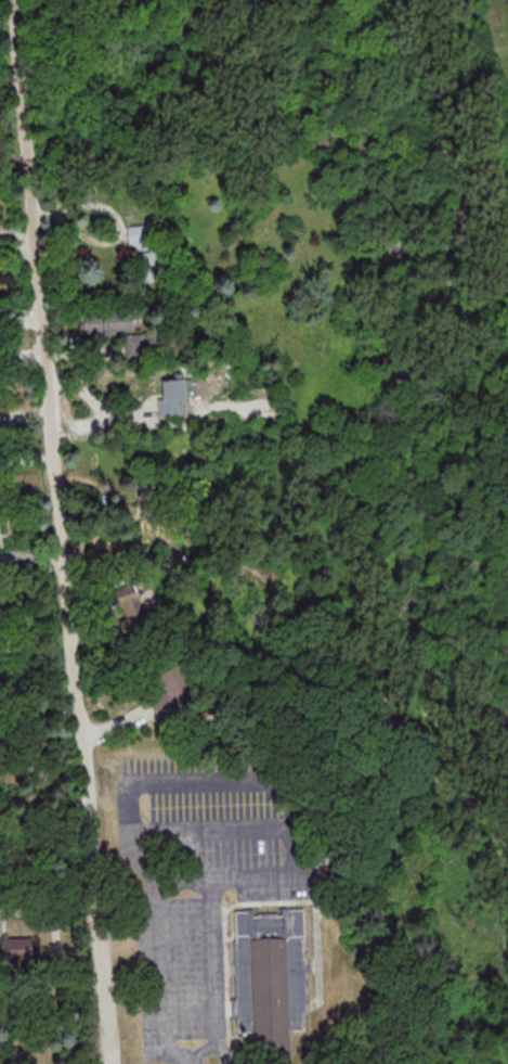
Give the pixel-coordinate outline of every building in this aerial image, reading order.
[(131,227),(134,284),(158,283),(155,226),(131,227)] [(140,311),(83,312),(83,334),(141,334),(140,311)] [(188,417),(188,380),(161,380),(161,417),(188,417)] [(115,589),(129,635),(160,625),(146,580),(115,589)] [(237,912),(249,912),(249,910),(256,910),(256,918),(260,918),(260,914),(279,914),(279,916),(283,916),(283,909),(290,909),(290,910),(304,910),(305,940),(308,940),(311,1015),(307,1015),(307,1030),(290,1030),(291,1051),(257,1052),(256,1031),(240,1033),(240,1029),(238,1029),(238,1017),(234,1017),(234,1000),(237,1000),(236,943),(238,943),(237,912)] [(3,963),(40,963),(40,937),(3,937),(3,963)]
